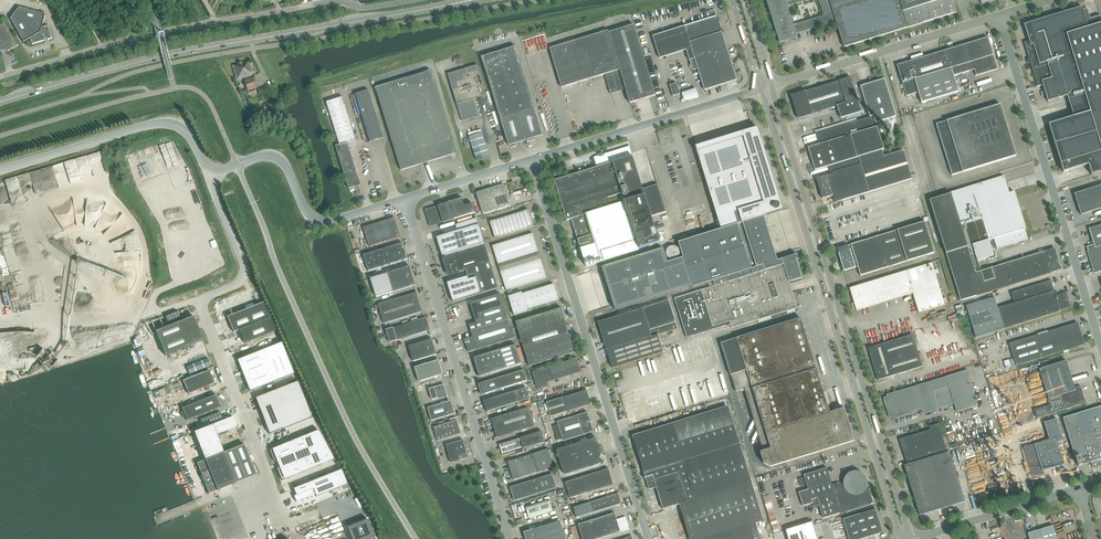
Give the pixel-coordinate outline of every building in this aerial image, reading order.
[(774,0),(767,2),(779,39),(782,38),(783,38),(784,38),(791,36),(792,38),(795,37),(794,34),(796,33),(797,33),(836,21),(839,31),(844,47),(955,12),(951,0),(819,0),(824,15),(792,25),(786,6),(805,0),(773,0),(774,0)] [(1100,15),(1090,18),(1087,8),(1083,9),(1082,6),(1024,24),(1029,41),(1024,42),(1038,86),(1043,85),(1048,101),(1067,96),(1074,117),(1049,124),(1064,172),(1088,164),(1092,175),(1100,172),(1100,17),(1100,15)] [(19,7),(10,18),(24,41),(23,42),(30,39),(31,40),(32,44),(45,40),(45,42),(46,42),(45,39),(46,38),(47,40),(48,39),(47,39),(51,38),(48,26),(48,25),(43,27),(42,26),(45,14),(45,13),(45,14),(19,7)] [(685,26),(653,36),(660,58),(686,49),(693,70),(698,69),(705,90),(737,80),(717,16),(714,9),(709,11),(711,18),(685,26)] [(18,45),(5,22),(0,25),(0,55),(3,54),(0,50),(3,49),(3,50),(8,51),(18,45)] [(620,70),(630,103),(656,95),(634,25),(609,33),(608,31),(550,48),(562,87),(620,70)] [(942,51),(897,65),(907,96),(918,92),(921,103),(959,92),(954,76),(975,69),(976,76),(998,69),(988,37),(948,49),(942,51)] [(482,57),(509,146),(522,142),(543,135),(516,47),(482,57)] [(249,61),(232,65),(237,80),(252,75),(251,71),(252,71),(249,61)] [(448,74),(451,86),(462,121),(480,116),(475,98),(486,95),(477,65),(448,74)] [(376,91),(401,170),(456,153),(432,74),(431,70),(375,87),(376,91)] [(244,81),(246,86),(250,95),(257,93),(255,88),(257,88),(253,77),(244,81)] [(836,106),(837,110),(838,109),(841,118),(862,112),(851,77),(818,87),(818,86),(813,88),(813,89),(805,91),(805,90),(791,95),(798,119),(812,114),(812,113),(836,106)] [(812,146),(808,148),(811,159),(815,170),(821,168),(828,166),(831,165),(833,173),(830,174),(823,176),(817,178),(817,179),(822,192),(820,193),(822,199),(833,195),(835,202),(912,179),(903,150),(884,156),(882,150),(884,149),(876,123),(877,122),(882,121),(896,116),(884,79),(874,82),(875,88),(863,92),(861,86),(860,86),(870,116),(822,131),(825,142),(818,144),(812,146)] [(680,94),(678,86),(677,83),(670,85),(673,96),(680,94)] [(696,88),(682,92),(684,100),(698,96),(696,88)] [(355,94),(357,100),(370,142),(383,138),(368,90),(355,94)] [(336,146),(349,189),(361,185),(348,143),(356,140),(343,97),(327,102),(340,145),(336,146)] [(947,121),(936,124),(952,175),(962,172),(963,172),(1016,156),(1008,130),(1010,128),(1007,126),(1006,123),(1007,121),(1005,120),(1000,104),(947,121)] [(605,267),(602,268),(614,305),(614,306),(615,310),(618,309),(650,299),(692,286),(692,287),(708,282),(709,286),(714,284),(715,286),(702,290),(675,298),(687,338),(726,326),(731,328),(732,328),(748,323),(751,322),(758,320),(760,319),(795,309),(797,308),(795,298),(793,292),(790,284),(789,282),(793,281),(802,278),(802,276),(797,260),(797,259),(796,254),(796,253),(793,255),(782,258),(782,259),(778,261),(776,255),(764,216),(783,210),(783,209),(782,209),(764,149),(760,138),(761,138),(757,127),(756,128),(757,130),(754,131),(753,131),(696,149),(721,229),(679,242),(683,257),(668,262),(663,248),(637,257),(605,267)] [(477,160),(489,157),(482,133),(469,136),(477,160)] [(1017,135),(1022,149),(1028,147),(1023,133),(1017,135)] [(920,139),(924,157),(932,155),(928,137),(920,139)] [(594,157),(597,167),(554,180),(567,220),(571,219),(586,266),(639,250),(639,249),(660,243),(651,216),(667,211),(658,184),(643,189),(633,159),(634,159),(630,146),(630,147),(604,155),(604,154),(599,156),(599,157),(595,158),(594,157)] [(68,166),(59,167),(60,168),(60,169),(64,177),(65,177),(77,176),(79,174),(78,166),(83,173),(83,176),(98,175),(100,174),(98,153),(100,152),(99,151),(99,150),(99,151),(87,152),(87,157),(89,157),(90,162),(80,163),(84,160),(78,161),(78,158),(79,157),(68,158),(68,166)] [(1003,169),(1031,162),(1029,151),(1026,152),(1028,159),(1007,165),(1006,164),(1002,165),(1003,169)] [(937,167),(935,160),(927,163),(929,170),(937,167)] [(977,261),(986,257),(987,260),(996,257),(993,249),(991,250),(987,240),(993,238),(996,248),(1026,239),(1023,229),(1024,228),(1013,191),(1008,193),(1002,176),(949,192),(950,193),(928,200),(959,300),(986,293),(1060,270),(1053,248),(1042,251),(1041,249),(1037,250),(1038,253),(980,271),(977,261)] [(483,214),(510,206),(504,184),(476,193),(483,214)] [(1100,208),(1100,185),(1074,194),(1081,215),(1100,208)] [(428,209),(428,208),(424,209),(430,226),(443,221),(443,223),(475,213),(472,203),(465,206),(462,198),(428,209)] [(534,226),(528,210),(490,222),(495,238),(534,226)] [(364,228),(369,246),(401,237),(395,218),(364,228)] [(437,238),(442,256),(445,256),(446,258),(443,259),(448,275),(459,272),(466,270),(468,276),(447,283),(448,285),(453,302),(481,293),(498,288),(491,262),(485,243),(477,218),(455,225),(456,225),(457,231),(437,237),(437,238)] [(838,253),(841,263),(844,271),(855,267),(857,266),(860,275),(934,253),(924,222),(837,248),(839,253),(838,253)] [(1091,245),(1087,246),(1095,273),(1100,271),(1100,225),(1089,228),(1092,240),(1090,242),(1091,245)] [(539,252),(535,241),(533,233),(493,246),(498,265),(500,271),(506,290),(546,278),(541,259),(540,259),(538,253),(539,252)] [(679,254),(679,253),(681,252),(679,242),(667,246),(669,256),(679,254)] [(369,271),(376,269),(408,259),(403,243),(364,255),(369,271)] [(931,263),(849,288),(856,311),(913,293),(919,313),(944,305),(931,263)] [(370,278),(376,297),(416,285),(410,266),(370,278)] [(1014,303),(998,307),(995,297),(966,306),(976,337),(1004,329),(1061,311),(1060,310),(1071,307),(1066,292),(1056,295),(1051,280),(1011,292),(1014,303)] [(559,300),(554,284),(522,294),(522,292),(508,296),(514,315),(528,311),(527,310),(559,300)] [(385,323),(423,312),(417,293),(379,304),(385,323)] [(476,322),(469,324),(473,337),(465,340),(469,352),(477,350),(514,338),(500,294),(470,303),(476,322)] [(678,328),(669,300),(598,322),(607,351),(658,335),(678,328)] [(261,303),(227,316),(233,333),(239,330),(245,344),(273,332),(261,303)] [(516,322),(530,366),(575,352),(569,334),(566,326),(567,326),(561,308),(516,322)] [(164,328),(156,331),(165,354),(165,356),(204,341),(203,339),(195,318),(194,316),(164,328)] [(425,318),(386,330),(390,343),(429,331),(425,318)] [(830,412),(812,353),(801,318),(737,338),(721,343),(731,375),(736,391),(744,389),(752,414),(759,417),(757,421),(761,423),(759,426),(762,428),(761,431),(764,433),(762,437),(766,438),(769,449),(761,452),(764,462),(771,467),(855,441),(845,408),(830,412)] [(1060,324),(1055,325),(1049,327),(1044,329),(1039,330),(1033,332),(1028,333),(1023,335),(1018,337),(1012,338),(1007,340),(1002,342),(997,343),(991,345),(986,346),(980,348),(984,359),(987,369),(992,368),(998,366),(1003,364),(1008,363),(1014,361),(1019,359),(1024,358),(1029,356),(1035,355),(1040,353),(1045,351),(1051,350),(1056,348),(1061,346),(1066,345),(1072,343),(1081,340),(1079,335),(1078,330),(1076,324),(1074,319),(1065,322),(1060,324)] [(912,334),(868,348),(878,380),(922,366),(912,334)] [(437,354),(432,339),(409,346),(413,362),(437,354)] [(474,358),(480,377),(522,364),(521,362),(525,361),(520,347),(517,348),(516,345),(474,358)] [(280,347),(237,364),(249,395),(292,378),(280,347)] [(45,348),(39,354),(53,366),(58,359),(45,348)] [(208,358),(186,367),(189,374),(211,366),(208,358)] [(577,358),(533,372),(538,390),(549,386),(548,382),(581,372),(577,358)] [(1086,402),(1081,386),(1075,388),(1066,360),(1039,369),(1051,405),(1035,410),(1037,418),(1086,402)] [(439,361),(415,368),(420,381),(443,374),(439,361)] [(215,384),(209,370),(183,381),(188,394),(215,384)] [(527,381),(524,370),(478,384),(482,395),(527,381)] [(711,370),(648,387),(651,399),(714,382),(711,370)] [(887,397),(883,398),(890,417),(893,416),(894,418),(921,410),(923,414),(939,409),(938,408),(954,403),(956,412),(978,405),(967,370),(946,377),(906,389),(887,395),(887,397)] [(298,381),(255,398),(267,428),(270,434),(280,430),(312,418),(298,381)] [(429,389),(432,400),(447,395),(444,385),(429,389)] [(530,398),(527,388),(484,401),(487,412),(530,398)] [(591,404),(587,390),(546,402),(551,417),(591,404)] [(186,420),(220,407),(215,395),(182,408),(183,412),(181,413),(183,418),(185,417),(186,420)] [(455,413),(451,401),(428,408),(432,421),(455,413)] [(664,404),(666,411),(676,409),(675,402),(664,404)] [(1090,462),(1092,468),(1100,466),(1100,406),(1063,418),(1078,466),(1090,462)] [(529,408),(492,419),(497,438),(535,426),(529,408)] [(220,412),(200,420),(203,427),(223,420),(220,412)] [(558,424),(553,426),(556,437),(557,440),(563,438),(563,441),(594,431),(588,412),(557,422),(558,424)] [(679,504),(690,538),(761,538),(756,523),(764,521),(731,414),(635,443),(649,489),(656,487),(663,509),(679,504)] [(236,483),(256,475),(244,444),(224,452),(217,435),(237,427),(233,417),(194,432),(205,460),(197,463),(201,473),(205,484),(209,494),(217,491),(236,483)] [(1057,443),(1064,441),(1057,419),(1044,423),(1049,439),(1023,447),(1033,479),(1044,476),(1043,471),(1064,464),(1057,443)] [(461,434),(457,420),(434,427),(438,441),(461,434)] [(927,513),(965,501),(949,451),(947,452),(939,427),(940,427),(939,423),(929,426),(930,430),(911,435),(899,439),(900,439),(899,439),(901,443),(901,445),(901,446),(903,450),(907,464),(904,465),(907,474),(919,512),(920,515),(922,514),(927,512),(927,513)] [(290,442),(270,450),(275,462),(276,462),(277,465),(278,468),(277,468),(282,481),(302,473),(317,466),(334,460),(326,445),(319,430),(305,436),(290,442)] [(524,448),(545,442),(542,431),(520,438),(524,448)] [(520,438),(499,444),(502,455),(524,448),(520,438)] [(556,455),(556,456),(557,456),(557,457),(558,457),(559,457),(562,468),(564,474),(566,475),(570,473),(601,464),(602,465),(603,465),(603,464),(604,464),(604,463),(605,463),(606,460),(605,456),(603,455),(602,453),(603,451),(602,447),(598,445),(599,444),(597,439),(595,438),(558,449),(557,451),(558,454),(557,454),(557,455),(556,455)] [(451,463),(460,460),(469,457),(463,440),(446,445),(451,463)] [(554,467),(548,449),(508,461),(514,479),(554,467)] [(865,480),(865,479),(864,479),(864,478),(863,477),(862,476),(862,475),(861,475),(860,474),(859,474),(858,474),(856,473),(855,473),(854,474),(853,474),(852,474),(851,474),(850,475),(849,476),(848,477),(847,478),(847,479),(846,480),(846,481),(846,482),(846,483),(846,484),(832,484),(827,468),(804,475),(805,477),(807,484),(808,489),(799,492),(803,506),(811,503),(812,507),(820,507),(821,509),(819,510),(820,513),(822,512),(823,518),(841,513),(841,512),(846,511),(873,503),(866,480),(865,480)] [(609,469),(582,477),(565,482),(570,498),(587,493),(613,485),(609,469)] [(341,470),(293,489),(296,495),(294,496),(296,502),(315,495),(316,497),(347,484),(341,470)] [(557,488),(552,474),(510,487),(514,501),(557,488)] [(805,477),(798,479),(801,486),(807,484),(805,477)] [(618,493),(590,502),(573,507),(576,517),(622,504),(618,493)] [(549,500),(526,507),(529,518),(553,511),(549,500)] [(862,513),(843,519),(849,538),(860,538),(883,532),(876,509),(862,513)] [(775,512),(768,513),(772,532),(779,531),(775,512)] [(616,518),(615,513),(578,524),(583,538),(598,538),(630,529),(626,517),(617,519),(616,518)] [(347,527),(352,538),(375,538),(368,519),(347,527)] [(560,521),(524,532),(526,538),(566,538),(560,521)] [(812,521),(786,530),(788,538),(818,538),(812,521)] [(1028,533),(1030,538),(1058,538),(1053,525),(1028,533)]
